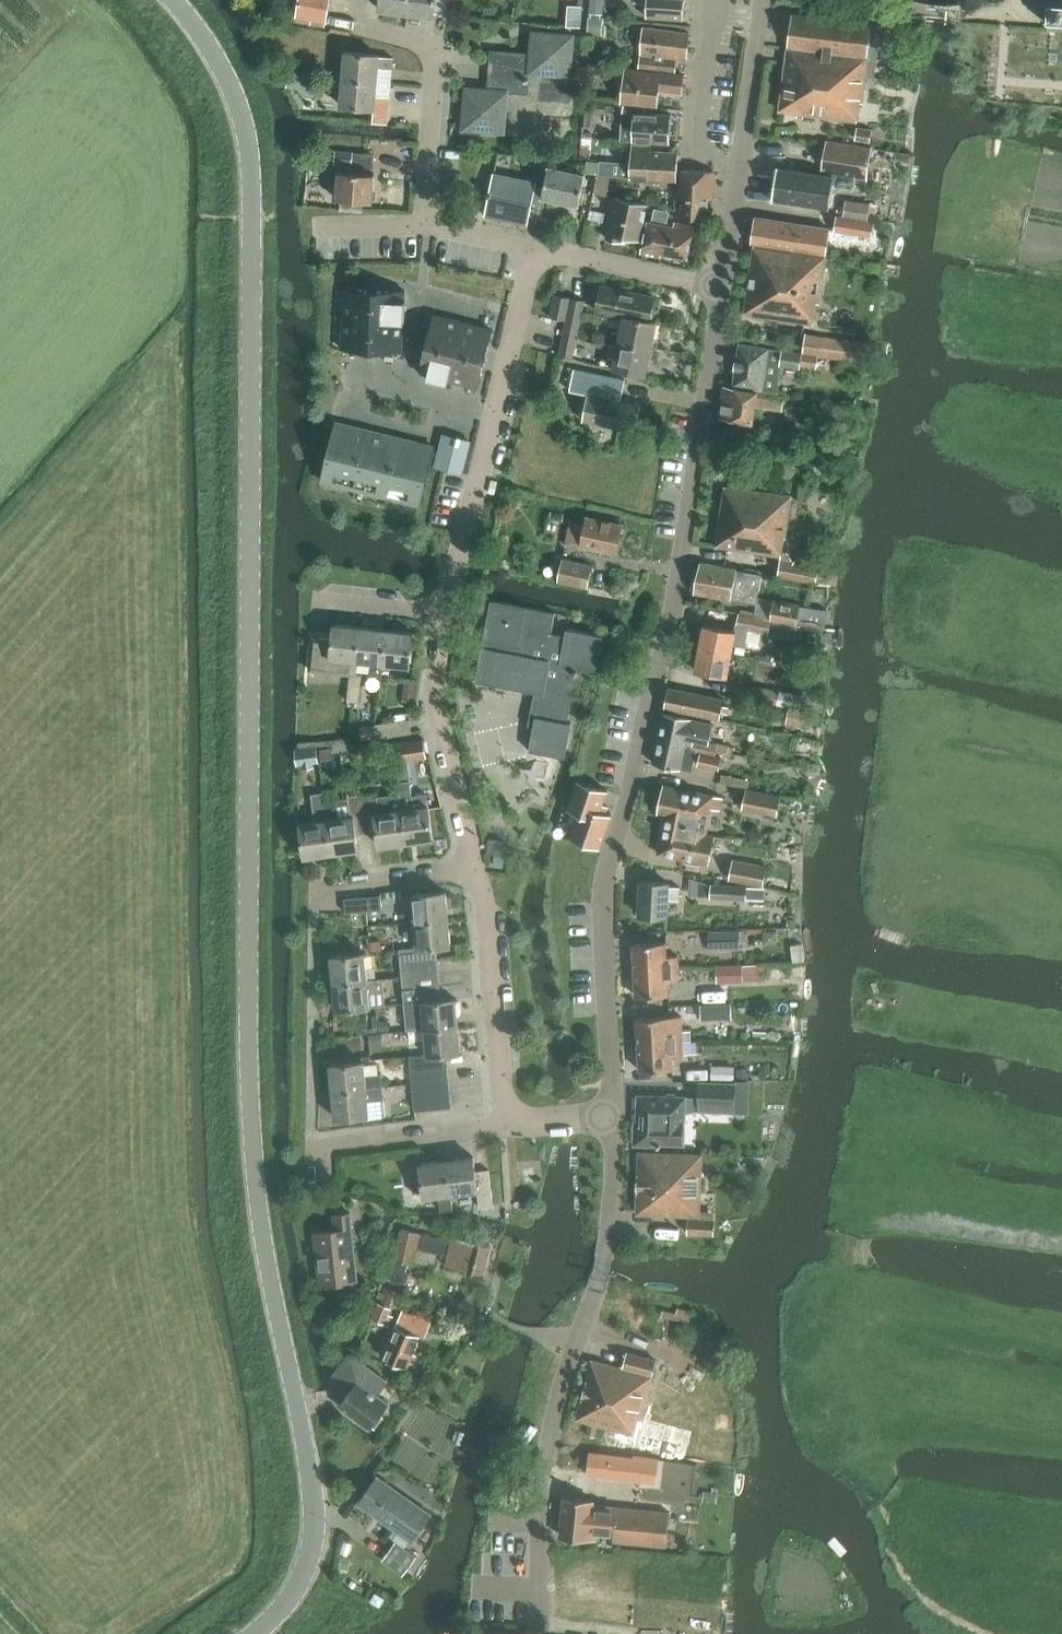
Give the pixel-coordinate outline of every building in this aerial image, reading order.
[(298,12),(327,17),(330,0),(300,0),(298,12)] [(379,8),(407,12),(408,0),(380,0),(379,8)] [(434,15),(436,0),(408,0),(407,12),(434,15)] [(571,12),(587,13),(588,0),(572,0),(571,12)] [(683,17),(684,0),(644,0),(647,0),(647,15),(683,17)] [(1061,27),(1061,0),(1053,0),(1051,27),(1061,27)] [(863,76),(865,76),(874,77),(881,26),(792,15),(787,47),(866,58),(863,76)] [(640,67),(676,71),(677,58),(685,59),(688,30),(645,26),(640,67)] [(461,128),(505,131),(508,90),(527,91),(529,72),(570,75),(573,34),(531,31),(530,52),(490,49),(488,87),(465,85),(461,128)] [(866,58),(787,47),(779,110),(856,120),(859,102),(861,103),(865,76),(863,76),(866,58)] [(379,55),(379,53),(345,50),(343,77),(377,79),(378,66),(391,67),(392,56),(379,55)] [(621,99),(658,103),(659,89),(683,92),(685,74),(625,68),(621,99)] [(341,104),(374,107),(374,105),(388,106),(389,93),(376,92),(377,79),(343,77),(341,104)] [(609,112),(609,102),(595,101),(595,110),(609,112)] [(632,140),(670,143),(672,113),(644,111),(645,105),(623,103),(621,122),(634,123),(632,140)] [(857,140),(871,140),(871,128),(858,127),(857,140)] [(836,175),(836,177),(777,168),(772,199),(830,208),(833,185),(853,188),(855,177),(867,179),(872,147),(828,141),(823,173),(836,175)] [(631,177),(677,180),(679,151),(651,149),(651,144),(633,144),(631,177)] [(334,164),(352,164),(352,150),(334,150),(334,164)] [(494,172),(485,213),(528,222),(532,202),(537,203),(538,195),(579,204),(585,173),(554,166),(556,160),(542,156),(537,181),(494,172)] [(675,214),(708,216),(709,197),(712,197),(714,171),(683,168),(682,186),(677,186),(675,214)] [(340,206),(352,207),(362,208),(363,199),(372,200),(374,173),(339,170),(337,197),(341,197),(340,206)] [(607,237),(624,241),(625,236),(639,238),(646,203),(616,196),(607,237)] [(844,216),(868,220),(870,203),(846,199),(844,216)] [(665,223),(668,209),(651,205),(648,220),(642,251),(660,255),(661,252),(687,257),(693,224),(677,220),(676,225),(665,223)] [(753,242),(826,253),(829,230),(757,220),(753,242)] [(863,256),(883,259),(885,241),(882,237),(866,235),(863,256)] [(745,313),(813,323),(816,303),(819,304),(825,257),(755,247),(745,313)] [(624,313),(650,319),(655,295),(600,284),(595,310),(623,315),(624,313)] [(372,350),(402,352),(405,291),(375,289),(363,289),(344,288),(343,318),(341,348),(350,349),(372,350)] [(567,319),(579,321),(584,299),(555,293),(551,316),(567,319)] [(618,340),(651,347),(656,320),(650,319),(624,313),(623,315),(618,340)] [(478,388),(485,359),(493,329),(463,322),(434,315),(430,328),(426,344),(419,373),(449,381),(478,388)] [(564,337),(576,339),(579,321),(567,319),(564,337)] [(818,356),(864,363),(867,343),(805,335),(803,349),(819,352),(818,356)] [(560,355),(572,357),(576,339),(564,337),(560,355)] [(613,366),(645,374),(651,347),(618,340),(613,366)] [(764,389),(778,391),(782,365),(801,367),(801,365),(817,368),(818,356),(819,352),(803,349),(803,354),(741,344),(734,384),(764,389)] [(594,386),(623,390),(625,372),(597,368),(594,386)] [(783,409),(785,396),(758,392),(758,391),(725,386),(720,417),(753,422),(756,405),(783,409)] [(583,419),(633,430),(639,403),(589,393),(583,419)] [(322,481),(355,489),(386,497),(419,505),(433,447),(401,439),(369,431),(336,423),(322,481)] [(462,473),(469,442),(444,435),(441,449),(436,466),(445,469),(462,473)] [(717,546),(781,556),(784,539),(786,539),(792,497),(726,487),(717,546)] [(580,543),(616,551),(621,523),(586,515),(584,524),(569,521),(565,537),(580,540),(580,543)] [(556,577),(587,584),(592,564),(561,556),(556,577)] [(778,575),(815,581),(817,564),(781,558),(778,575)] [(746,602),(757,604),(762,575),(737,571),(702,564),(696,592),(746,602)] [(491,603),(489,614),(485,635),(477,681),(535,692),(528,727),(535,728),(531,749),(558,755),(564,756),(570,722),(567,721),(578,666),(595,669),(602,635),(567,628),(566,637),(551,634),(555,613),(555,611),(554,611),(554,613),(526,608),(527,606),(525,605),(525,607),(493,602),(493,599),(492,599),(492,601),(491,603)] [(829,610),(800,605),(800,604),(775,599),(771,620),(797,625),(797,622),(825,627),(829,610)] [(489,614),(491,603),(474,600),(472,610),(489,614)] [(699,648),(731,654),(733,644),(746,646),(749,630),(769,633),(771,618),(739,613),(736,631),(704,625),(699,648)] [(348,699),(361,701),(363,673),(357,672),(358,659),(362,626),(335,623),(333,639),(313,637),(310,669),(351,673),(348,699)] [(358,659),(385,662),(388,628),(362,626),(358,659)] [(385,662),(411,664),(414,631),(388,628),(385,662)] [(695,671),(727,677),(731,654),(699,648),(695,671)] [(778,704),(790,706),(789,706),(809,710),(809,708),(811,698),(780,692),(754,687),(751,698),(778,704)] [(666,707),(719,718),(723,700),(669,689),(666,707)] [(786,728),(808,732),(812,709),(809,708),(809,710),(789,706),(786,728)] [(659,737),(717,749),(718,744),(695,739),(696,735),(702,736),(704,722),(690,719),(690,718),(664,713),(659,737)] [(374,723),(376,736),(413,731),(411,718),(374,723)] [(361,726),(362,737),(375,735),(373,724),(361,726)] [(698,765),(720,769),(722,756),(716,755),(717,749),(659,737),(654,761),(692,769),(696,751),(701,752),(698,765)] [(393,743),(396,763),(427,758),(424,738),(393,743)] [(296,750),(298,765),(319,762),(317,747),(296,750)] [(400,780),(401,794),(412,792),(410,779),(400,780)] [(602,803),(607,789),(578,780),(571,800),(582,804),(571,837),(600,847),(611,814),(605,812),(608,805),(602,803)] [(665,821),(707,829),(711,807),(720,809),(722,798),(663,787),(658,813),(666,815),(665,821)] [(743,808),(778,815),(781,796),(746,790),(743,808)] [(363,793),(369,833),(378,831),(381,845),(408,841),(403,807),(402,807),(400,793),(377,796),(376,791),(363,793)] [(300,822),(305,856),(332,852),(325,801),(324,792),(311,793),(315,820),(300,822)] [(356,834),(369,833),(363,793),(347,796),(348,797),(325,801),(332,852),(358,848),(356,834)] [(403,807),(408,841),(433,838),(428,803),(403,807)] [(659,854),(711,863),(716,835),(706,833),(707,829),(665,821),(659,854)] [(488,850),(501,852),(503,838),(490,837),(488,850)] [(730,878),(764,885),(768,863),(734,856),(730,878)] [(698,881),(718,881),(718,864),(698,864),(698,881)] [(681,887),(669,886),(669,883),(642,881),(640,915),(667,916),(668,899),(680,900),(681,887)] [(747,899),(748,886),(712,884),(711,897),(747,899)] [(412,893),(415,921),(449,918),(446,890),(412,893)] [(344,898),(345,910),(382,908),(381,895),(344,898)] [(400,962),(438,958),(437,944),(452,943),(449,918),(415,921),(417,946),(399,947),(400,952),(400,962)] [(709,949),(739,949),(739,932),(709,932),(709,949)] [(634,944),(635,970),(680,968),(679,955),(668,955),(667,942),(634,944)] [(331,954),(334,981),(368,978),(366,955),(366,951),(331,954)] [(368,978),(371,1004),(385,1003),(384,978),(402,976),(402,975),(400,962),(400,952),(366,955),(368,978)] [(440,971),(438,958),(400,962),(402,975),(440,971)] [(479,971),(478,959),(456,961),(457,972),(479,971)] [(717,966),(717,983),(744,982),(743,965),(717,966)] [(669,980),(680,980),(680,968),(635,970),(636,996),(670,994),(669,980)] [(402,975),(402,976),(403,989),(441,985),(440,971),(402,975)] [(334,981),(336,1008),(371,1004),(368,978),(334,981)] [(425,1028),(459,1025),(456,997),(442,998),(441,985),(403,989),(407,1030),(425,1028)] [(740,1004),(740,989),(710,989),(710,1005),(740,1004)] [(679,1006),(680,1020),(711,1018),(710,1004),(679,1006)] [(637,1018),(639,1045),(683,1043),(683,1030),(672,1030),(671,1018),(637,1018)] [(409,1054),(410,1069),(447,1065),(446,1052),(461,1051),(459,1025),(425,1028),(427,1052),(409,1054)] [(673,1055),(683,1055),(683,1043),(639,1045),(640,1070),(673,1069),(673,1055)] [(329,1064),(332,1091),(382,1086),(381,1073),(379,1073),(378,1064),(365,1065),(364,1060),(329,1064)] [(410,1069),(412,1083),(449,1080),(447,1065),(410,1069)] [(412,1083),(413,1095),(450,1092),(449,1080),(412,1083)] [(735,1112),(736,1083),(700,1082),(699,1097),(686,1097),(686,1096),(638,1094),(637,1120),(635,1120),(634,1144),(661,1145),(661,1143),(684,1144),(685,1113),(699,1110),(735,1112)] [(332,1091),(334,1117),(369,1114),(367,1088),(382,1087),(382,1086),(332,1091)] [(413,1095),(414,1109),(451,1105),(450,1092),(413,1095)] [(699,1215),(699,1212),(702,1153),(639,1150),(637,1213),(689,1215),(699,1215)] [(446,1159),(451,1192),(476,1188),(479,1205),(494,1203),(488,1167),(475,1169),(473,1155),(446,1159)] [(450,1192),(451,1192),(446,1159),(420,1162),(422,1177),(411,1178),(413,1190),(424,1189),(425,1196),(440,1193),(442,1204),(452,1203),(450,1192)] [(522,1168),(523,1183),(534,1182),(534,1167),(522,1168)] [(395,1193),(396,1203),(406,1202),(405,1192),(395,1193)] [(318,1230),(324,1285),(360,1281),(353,1210),(338,1212),(339,1228),(318,1230)] [(688,1234),(714,1235),(715,1212),(699,1212),(699,1215),(689,1215),(688,1234)] [(445,1264),(482,1273),(489,1246),(452,1237),(451,1241),(401,1229),(393,1260),(414,1264),(418,1248),(447,1256),(445,1264)] [(385,1303),(397,1305),(400,1291),(388,1289),(385,1303)] [(384,1324),(388,1326),(390,1323),(385,1321),(390,1308),(378,1303),(372,1320),(384,1324)] [(382,1356),(408,1367),(414,1354),(417,1355),(432,1321),(414,1314),(414,1315),(402,1310),(382,1356)] [(577,1419),(632,1433),(636,1418),(640,1419),(656,1360),(627,1353),(623,1369),(592,1361),(577,1419)] [(376,1395),(386,1383),(352,1354),(333,1375),(349,1390),(339,1403),(369,1427),(372,1424),(375,1427),(383,1416),(380,1414),(388,1404),(376,1395)] [(433,1435),(409,1423),(392,1460),(436,1480),(449,1452),(450,1453),(462,1428),(434,1415),(429,1426),(435,1429),(433,1435)] [(631,1478),(654,1479),(655,1470),(677,1473),(678,1471),(715,1477),(716,1466),(679,1460),(634,1453),(634,1456),(591,1451),(588,1473),(631,1478)] [(357,1502),(411,1540),(429,1514),(376,1476),(357,1502)] [(561,1536),(596,1539),(597,1529),(614,1530),(613,1541),(667,1547),(670,1513),(593,1505),(594,1501),(564,1498),(561,1536)] [(387,1544),(393,1533),(373,1521),(367,1532),(387,1544)] [(405,1549),(395,1542),(382,1560),(403,1575),(416,1557),(405,1549)] [(349,1558),(341,1557),(340,1568),(349,1569),(349,1558)] [(372,1586),(386,1595),(394,1583),(381,1574),(372,1586)]
